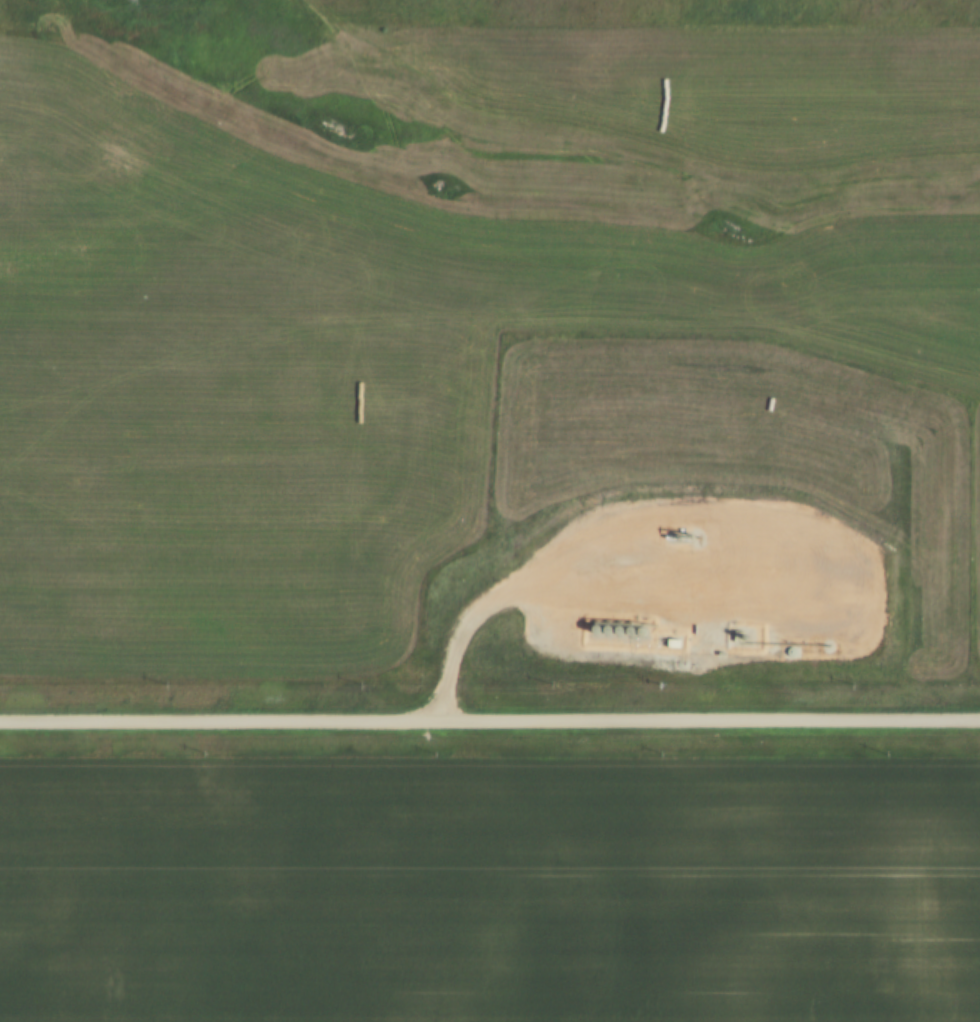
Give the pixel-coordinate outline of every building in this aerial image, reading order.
[(603,627),(602,628),(600,628),(599,628),(598,627),(597,626),(597,625),(597,623),(597,622),(598,621),(599,620),(600,620),(602,620),(603,620),(604,621),(605,622),(605,624),(605,625),(604,626),(603,627)] [(614,628),(613,628),(611,628),(610,628),(609,627),(608,626),(607,625),(607,624),(608,622),(609,621),(610,620),(611,620),(612,620),(614,621),(615,622),(616,623),(616,624),(616,626),(615,627),(614,628)] [(625,629),(624,629),(622,629),(621,629),(620,628),(619,627),(619,626),(619,624),(619,623),(620,622),(621,621),(622,621),(624,621),(625,621),(626,622),(627,624),(627,625),(627,626),(626,628),(625,629)] [(636,630),(635,630),(633,630),(632,630),(631,629),(630,628),(630,627),(630,625),(630,624),(631,623),(632,622),(633,622),(635,622),(636,622),(637,623),(638,625),(638,626),(638,627),(637,629),(636,630)] [(648,630),(646,630),(645,630),(644,630),(642,629),(642,628),(641,627),(641,626),(641,624),(642,623),(643,622),(645,622),(646,622),(647,623),(649,624),(649,625),(650,626),(649,628),(649,629),(648,630)] [(799,650),(798,650),(796,650),(795,650),(794,649),(793,648),(792,647),(792,645),(793,644),(794,643),(795,642),(796,642),(797,642),(799,642),(800,643),(801,645),(801,646),(801,647),(800,649),(799,650)]
